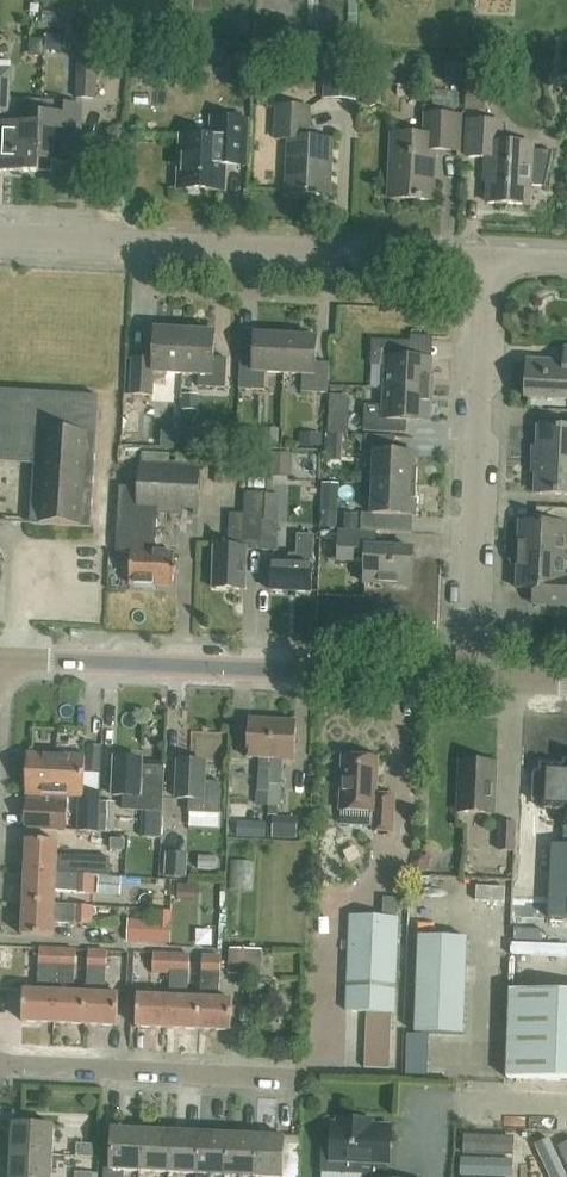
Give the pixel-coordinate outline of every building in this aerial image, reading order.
[(96,98),(98,65),(99,44),(80,43),(78,97),(96,98)] [(326,56),(324,98),(356,100),(358,57),(326,56)] [(11,80),(11,69),(0,69),(0,113),(9,114),(11,80)] [(30,115),(30,124),(3,123),(1,170),(40,172),(43,114),(44,101),(44,100),(27,99),(26,114),(30,115)] [(44,101),(43,114),(40,172),(41,172),(42,162),(80,163),(83,106),(66,105),(62,102),(44,101)] [(287,194),(331,196),(334,140),(308,139),(309,127),(311,127),(312,108),(278,106),(276,138),(290,139),(287,194)] [(433,201),(436,144),(458,145),(457,152),(459,152),(461,116),(427,114),(426,136),(394,134),(390,198),(433,201)] [(224,190),(225,165),(246,166),(248,120),(214,118),(213,137),(183,136),(181,188),(224,190)] [(552,156),(532,155),(533,144),(502,142),(503,123),(471,121),(469,156),(488,157),(488,170),(491,170),(490,203),(530,205),(531,185),(545,185),(545,187),(546,187),(554,152),(552,151),(552,156)] [(168,373),(184,374),(186,331),(156,329),(155,360),(132,359),(130,394),(154,395),(154,384),(168,385),(168,373)] [(186,331),(184,374),(200,375),(200,386),(227,388),(228,358),(215,357),(216,332),(186,331)] [(286,374),(287,336),(257,335),(255,359),(242,359),(241,389),(266,390),(267,373),(286,374)] [(318,338),(287,336),(286,374),(305,375),(304,392),(329,393),(330,363),(317,362),(318,338)] [(412,341),(373,340),(372,365),(387,365),(386,388),(432,390),(433,359),(411,358),(412,341)] [(566,349),(566,363),(528,361),(527,397),(566,399),(566,349)] [(430,422),(432,390),(386,388),(385,406),(366,405),(364,432),(408,434),(408,421),(430,422)] [(0,399),(0,461),(35,463),(32,524),(92,528),(100,396),(1,390),(0,399)] [(135,410),(135,448),(150,448),(150,410),(135,410)] [(566,461),(566,428),(540,427),(538,460),(566,461)] [(235,430),(208,429),(207,446),(234,447),(235,430)] [(376,452),(375,483),(418,485),(420,454),(396,453),(397,436),(367,434),(366,451),(376,452)] [(538,460),(536,493),(566,495),(566,461),(538,460)] [(418,485),(375,483),(373,513),(363,513),(362,530),(392,531),(393,515),(417,516),(418,485)] [(248,546),(262,547),(263,520),(261,520),(262,488),(245,487),(244,515),(232,514),(231,546),(216,545),(215,588),(246,589),(248,546)] [(553,509),(552,523),(521,521),(519,554),(566,557),(566,553),(566,509),(553,509)] [(263,520),(262,547),(262,549),(278,549),(279,521),(263,520)] [(365,582),(413,585),(415,550),(376,548),(377,533),(341,531),(340,560),(366,561),(365,582)] [(271,590),(312,592),(314,545),(298,545),(297,564),(291,564),(291,558),(275,557),(275,563),(273,563),(271,590)] [(132,551),(130,583),(152,584),(174,586),(175,569),(175,553),(132,551)] [(519,554),(518,588),(549,590),(548,605),(566,605),(566,578),(566,557),(519,554)] [(258,804),(269,805),(271,777),(274,720),(250,719),(248,757),(260,758),(260,767),(259,776),(258,804)] [(274,720),(271,777),(269,805),(281,805),(283,778),(282,778),(283,759),(296,760),(297,722),(274,720)] [(27,794),(56,795),(58,755),(30,753),(27,794)] [(84,793),(86,756),(58,755),(56,795),(82,797),(80,831),(97,832),(99,793),(84,793)] [(374,831),(394,832),(396,796),(378,795),(379,757),(343,756),(341,811),(375,812),(374,831)] [(116,757),(114,796),(132,796),(131,810),(158,811),(159,778),(141,777),(142,759),(116,757)] [(180,760),(178,798),(190,799),(189,812),(221,814),(222,782),(205,781),(206,761),(180,760)] [(461,760),(459,811),(495,813),(497,761),(461,760)] [(529,803),(539,803),(539,811),(562,812),(561,847),(549,846),(546,920),(566,921),(566,764),(564,764),(564,769),(540,768),(540,776),(530,775),(529,803)] [(26,828),(54,829),(55,802),(27,800),(26,828)] [(55,802),(54,829),(68,829),(69,802),(55,802)] [(116,803),(100,802),(98,832),(114,833),(116,803)] [(501,823),(500,850),(515,850),(516,823),(501,823)] [(109,858),(58,856),(59,841),(28,839),(26,871),(96,875),(96,876),(108,876),(109,858)] [(166,852),(165,877),(186,878),(188,854),(166,852)] [(96,875),(26,871),(25,902),(56,904),(56,891),(95,893),(96,876),(96,875)] [(166,882),(134,880),(133,906),(164,908),(166,882)] [(482,883),(482,915),(510,915),(511,883),(482,883)] [(200,884),(178,884),(177,899),(200,900),(200,884)] [(56,905),(56,904),(25,902),(23,934),(54,936),(55,923),(93,925),(94,907),(56,905)] [(127,942),(170,944),(171,912),(157,911),(157,920),(128,919),(127,942)] [(353,915),(348,1011),(368,1012),(393,1013),(396,1013),(401,917),(353,915)] [(216,925),(189,933),(195,951),(221,943),(216,925)] [(464,1035),(468,938),(419,936),(415,1033),(464,1035)] [(24,1020),(55,1022),(59,948),(39,947),(37,989),(25,989),(24,1020)] [(59,948),(55,1022),(87,1023),(88,992),(87,992),(74,991),(76,949),(59,948)] [(230,949),(229,974),(247,974),(248,950),(230,949)] [(120,993),(106,993),(108,967),(110,967),(110,972),(124,972),(125,951),(89,950),(87,992),(88,992),(87,1023),(119,1025),(120,993)] [(152,973),(170,974),(172,974),(172,952),(153,951),(152,973)] [(171,996),(169,1027),(200,1029),(203,963),(201,962),(190,962),(190,953),(172,952),(172,974),(170,974),(170,996),(171,996)] [(203,963),(200,1029),(232,1030),(234,999),(218,998),(220,955),(202,954),(201,962),(203,963)] [(511,989),(508,1077),(566,1079),(566,991),(511,989)] [(171,996),(170,996),(139,994),(137,1026),(169,1027),(171,996)] [(367,1025),(392,1027),(393,1013),(368,1012),(367,1025)] [(391,1040),(392,1027),(367,1025),(366,1039),(391,1040)] [(390,1054),(391,1040),(366,1039),(366,1053),(390,1054)] [(390,1068),(390,1054),(366,1053),(365,1067),(390,1068)] [(372,1125),(372,1120),(338,1119),(338,1124),(332,1123),(331,1151),(323,1151),(322,1172),(364,1174),(364,1176),(387,1176),(388,1162),(390,1162),(392,1126),(372,1125)] [(12,1152),(55,1154),(56,1125),(14,1123),(12,1152)] [(142,1129),(113,1128),(111,1169),(104,1169),(104,1176),(124,1176),(124,1171),(140,1172),(142,1129)] [(171,1130),(142,1129),(140,1172),(169,1173),(171,1130)] [(200,1132),(171,1130),(169,1173),(198,1175),(200,1132)] [(229,1133),(200,1132),(198,1175),(226,1176),(229,1133)] [(257,1135),(229,1133),(226,1176),(245,1176),(255,1176),(257,1135)] [(255,1176),(285,1176),(287,1136),(257,1135),(255,1176)] [(93,1144),(76,1144),(76,1156),(93,1157),(93,1144)] [(55,1154),(12,1152),(11,1176),(54,1176),(55,1154)]
